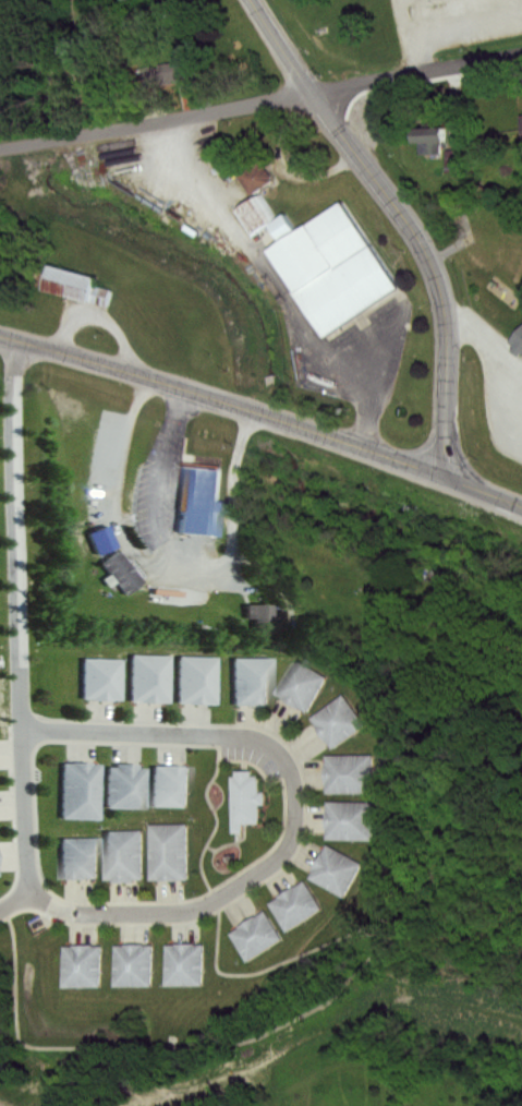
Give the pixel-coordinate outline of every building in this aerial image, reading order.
[(166,80),(184,77),(181,63),(164,66),(166,80)] [(421,127),(453,125),(453,137),(445,137),(445,152),(429,152),(429,139),(422,140),(421,127)] [(269,254),(336,207),(394,289),(328,337),(269,254)] [(53,263),(101,276),(96,285),(114,289),(109,308),(46,290),(53,263)] [(505,338),(521,353),(521,317),(505,338)] [(183,457),(221,462),(215,532),(178,528),(183,457)] [(88,531),(107,524),(117,545),(97,554),(88,531)] [(100,562),(118,549),(141,581),(123,593),(100,562)] [(244,603),(269,603),(269,609),(282,609),(282,629),(251,629),(251,617),(244,617),(244,603)] [(83,656),(120,658),(118,697),(82,696),(83,656)] [(131,657),(168,658),(167,698),(130,696),(131,657)] [(301,658),(330,680),(307,712),(277,690),(301,658)] [(179,659),(216,660),(215,700),(178,699),(179,659)] [(233,659),(270,661),(269,700),(232,699),(233,659)] [(349,695),(368,726),(335,747),(315,717),(349,695)] [(373,756),(373,793),(329,794),(329,756),(373,756)] [(63,761),(97,762),(96,815),(62,814),(63,761)] [(108,765),(145,767),(144,806),(107,805),(108,765)] [(153,766),(190,768),(189,807),(151,806),(153,766)] [(238,770),(252,769),(254,777),(260,777),(260,793),(267,793),(266,807),(260,807),(262,821),(247,825),(246,830),(235,830),(233,777),(238,770)] [(375,803),(375,840),(329,840),(329,803),(375,803)] [(151,822),(189,821),(191,879),(154,880),(151,822)] [(107,831),(143,831),(144,878),(108,879),(107,831)] [(62,837),(97,837),(97,878),(62,878),(62,837)] [(365,867),(348,899),(313,879),(331,847),(365,867)] [(304,880),(324,907),(290,931),(270,904),(304,880)] [(232,931),(266,911),(284,939),(251,961),(232,931)] [(119,943),(154,942),(155,985),(120,986),(119,943)] [(168,943),(205,943),(206,987),(169,987),(168,943)] [(66,945),(102,945),(102,986),(66,987),(66,945)]
